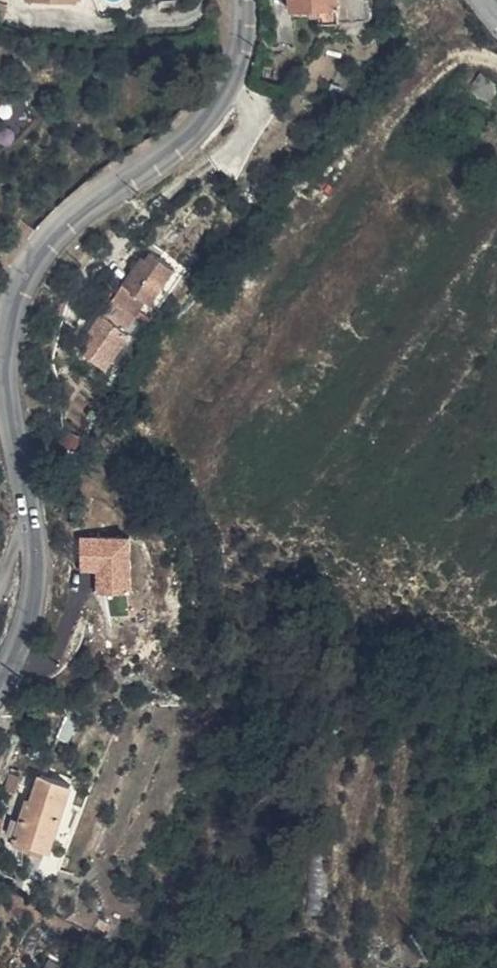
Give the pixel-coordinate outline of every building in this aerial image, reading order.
[(344,0),(294,0),(294,7),(323,5),(324,24),(346,23),(344,0)] [(187,267),(160,247),(154,256),(149,252),(85,330),(89,333),(82,343),(107,364),(132,330),(129,326),(153,296),(160,299),(187,267)] [(140,337),(132,330),(107,364),(115,371),(140,337)] [(136,589),(135,532),(82,534),(83,570),(98,570),(99,590),(136,589)] [(13,809),(7,838),(39,846),(46,817),(13,809)] [(39,846),(7,838),(5,837),(0,856),(0,865),(33,873),(39,846)]
